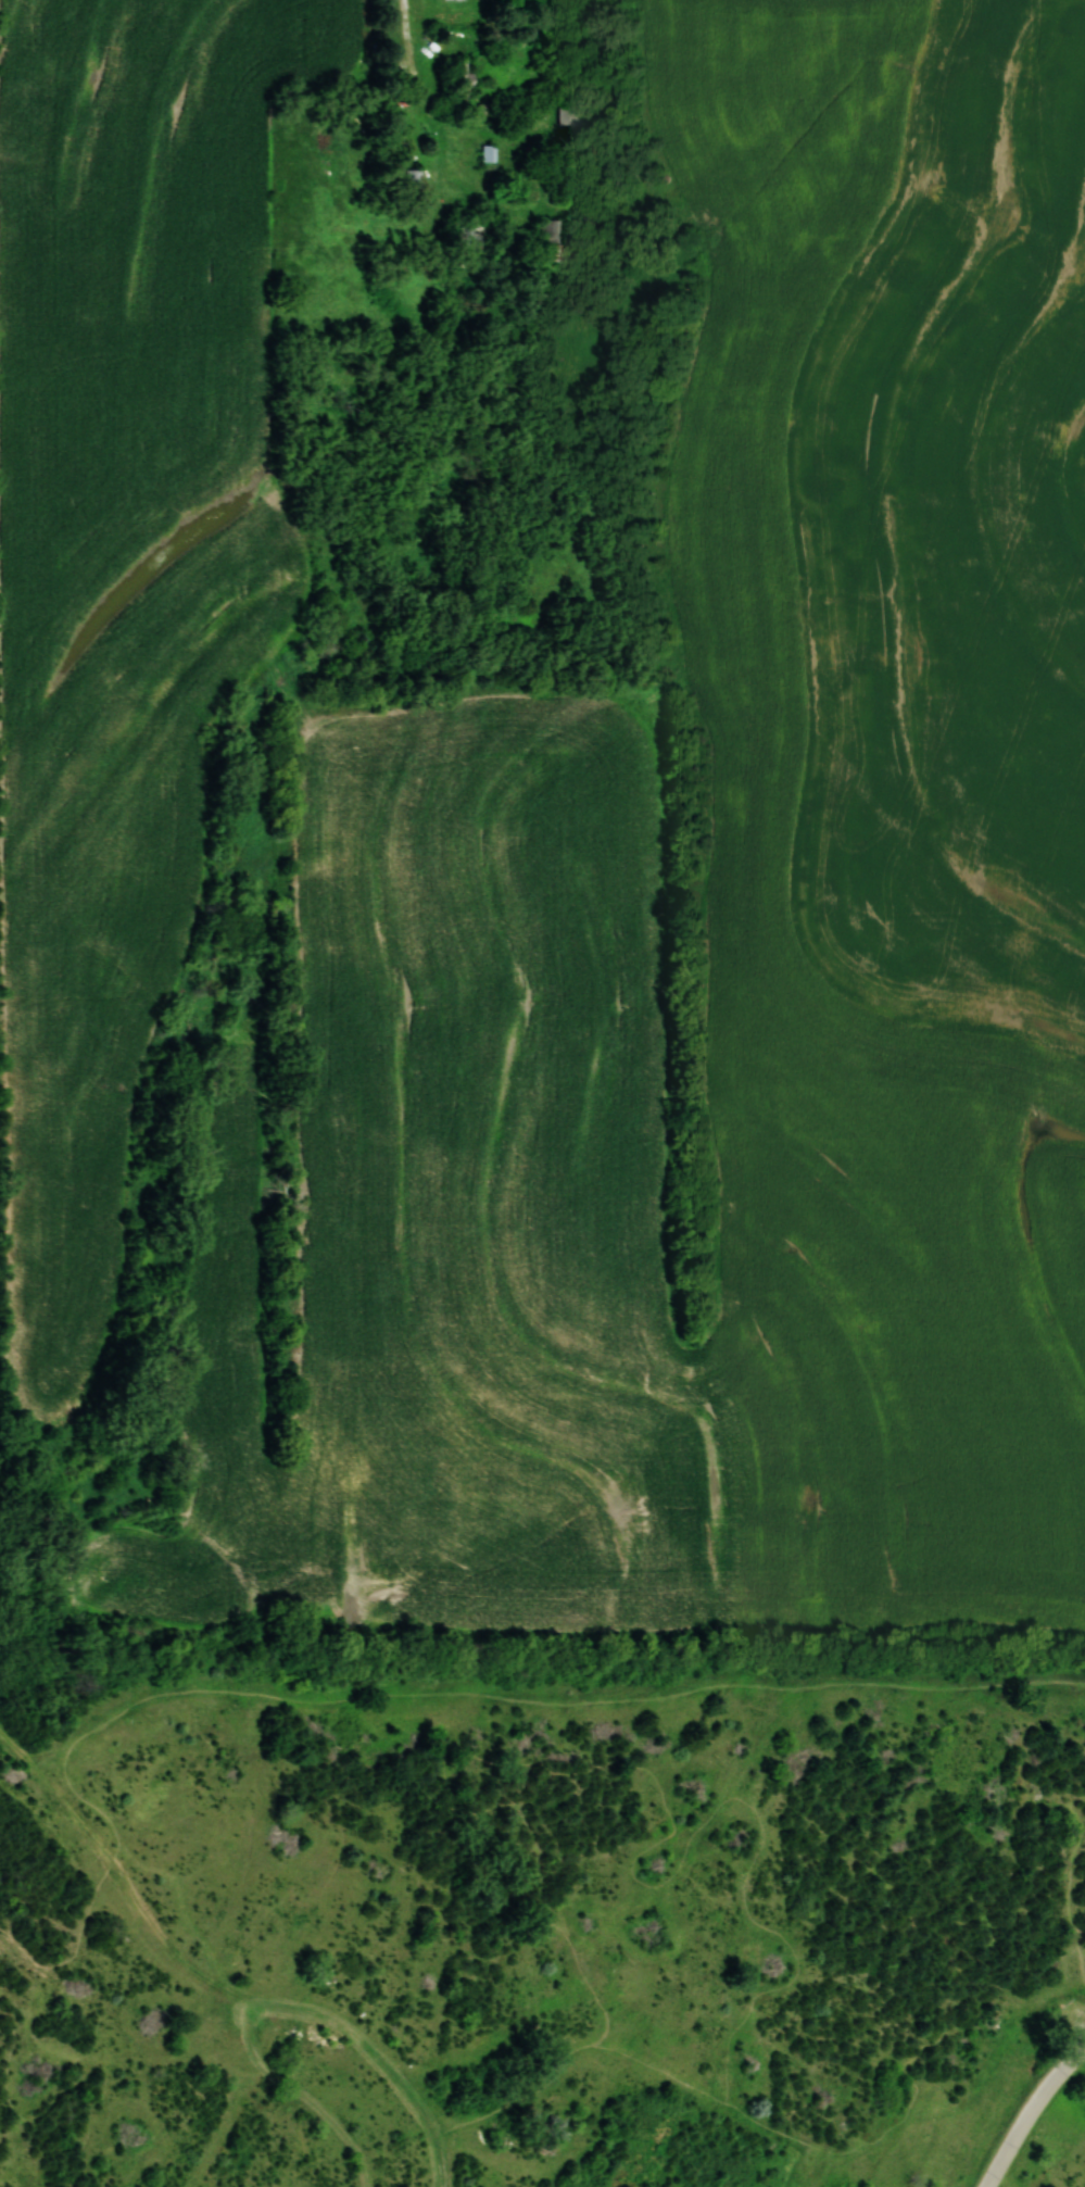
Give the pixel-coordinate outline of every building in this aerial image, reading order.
[(593,125),(593,105),(560,105),(560,125),(593,125)] [(559,219),(540,219),(540,242),(559,242),(559,219)]
